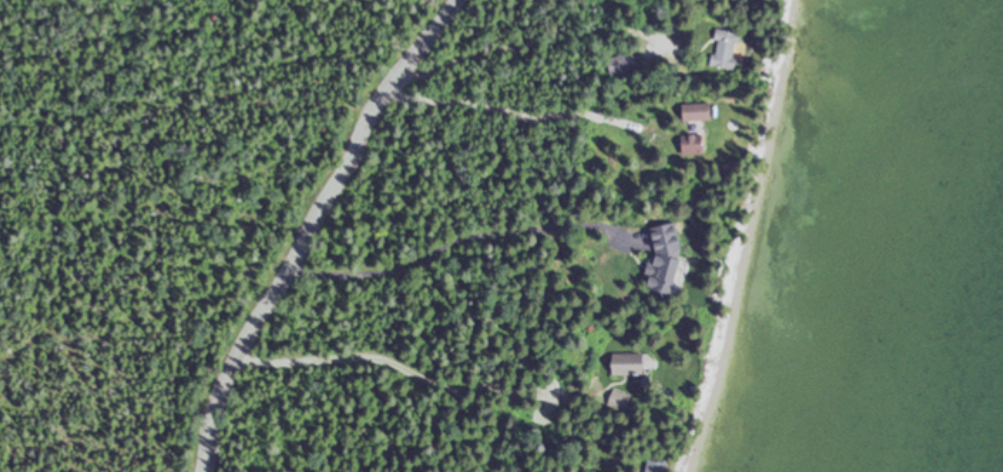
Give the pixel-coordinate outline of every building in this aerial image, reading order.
[(741,33),(717,29),(711,66),(735,70),(741,33)] [(615,75),(637,69),(633,54),(611,59),(615,75)] [(713,121),(713,104),(685,104),(685,121),(713,121)] [(683,136),(683,155),(704,155),(704,136),(683,136)] [(651,228),(656,254),(654,263),(649,264),(648,270),(650,283),(649,288),(675,294),(681,264),(679,253),(680,253),(682,245),(678,223),(651,228)] [(614,352),(614,375),(647,375),(647,352),(614,352)] [(608,406),(626,412),(632,394),(613,389),(608,406)] [(650,459),(647,471),(667,471),(669,463),(650,459)]
